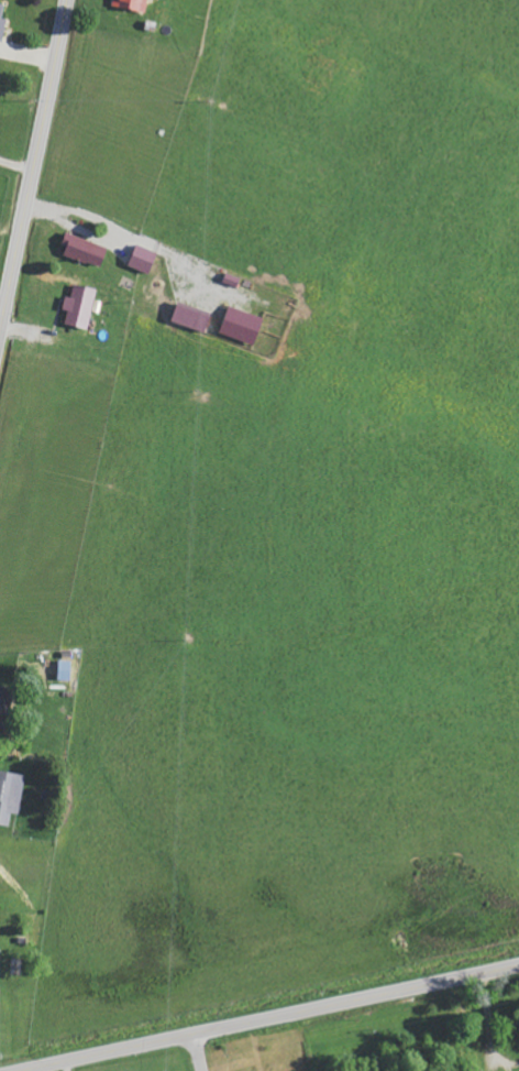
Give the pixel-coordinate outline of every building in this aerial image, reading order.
[(148,13),(151,0),(116,0),(115,6),(148,13)] [(5,42),(9,19),(4,18),(7,4),(0,3),(0,41),(5,42)] [(67,257),(106,266),(111,246),(67,236),(65,246),(69,247),(67,257)] [(132,268),(153,274),(160,252),(139,245),(132,268)] [(68,297),(65,311),(69,312),(67,325),(91,330),(99,289),(76,285),(73,298),(68,297)] [(213,315),(179,305),(174,322),(208,332),(213,315)] [(258,345),(266,318),(231,307),(223,334),(258,345)] [(0,684),(0,728),(8,730),(16,688),(0,684)] [(0,770),(0,824),(12,825),(14,812),(21,814),(27,774),(0,770)]
